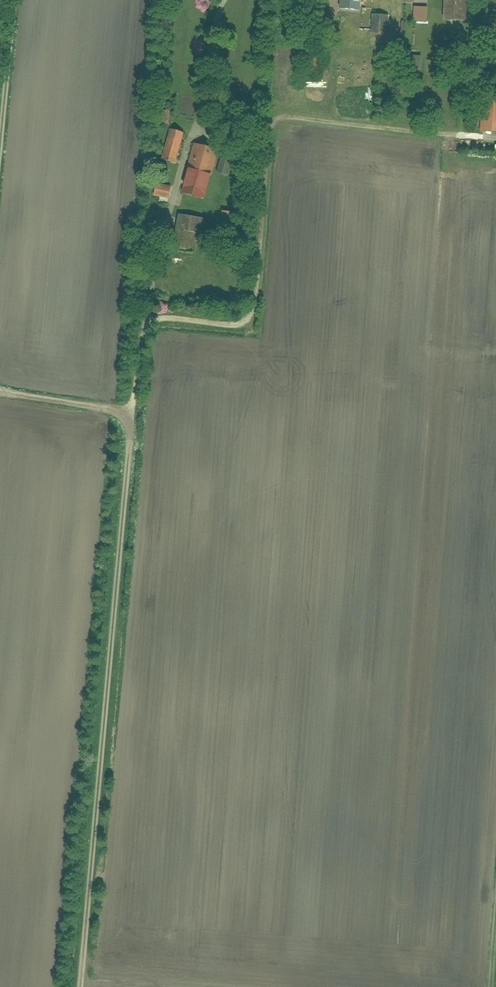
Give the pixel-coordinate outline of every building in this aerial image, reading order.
[(443,21),(467,22),(468,0),(444,0),(443,21)] [(383,25),(383,7),(372,7),(371,24),(383,25)] [(428,8),(414,7),(413,22),(427,23),(428,8)] [(480,41),(495,40),(495,27),(479,28),(480,41)] [(482,93),(480,132),(495,133),(495,94),(482,93)] [(169,126),(171,112),(163,111),(160,125),(169,126)] [(184,134),(170,130),(161,160),(175,164),(184,134)] [(204,199),(211,172),(216,156),(218,151),(194,144),(180,193),(204,199)] [(227,177),(231,160),(216,156),(211,172),(227,177)] [(169,200),(171,187),(156,184),(153,197),(169,200)] [(242,214),(222,212),(220,230),(240,232),(242,214)] [(205,219),(178,215),(172,249),(193,252),(196,234),(202,235),(205,219)]
